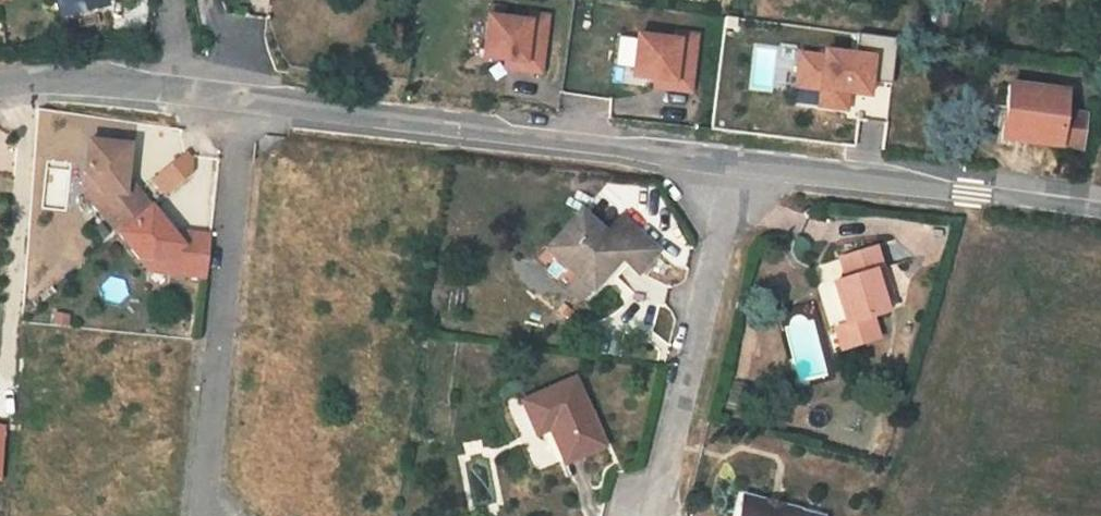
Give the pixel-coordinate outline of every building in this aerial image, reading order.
[(61,17),(106,5),(105,0),(57,0),(61,17)] [(523,24),(483,19),(478,60),(502,63),(518,66),(517,73),(535,75),(542,19),(524,17),(523,24)] [(673,43),(633,38),(628,79),(652,82),(668,84),(667,91),(686,94),(693,38),(674,36),(673,43)] [(813,113),(845,114),(846,99),(871,100),(872,55),(791,52),(790,93),(814,94),(813,113)] [(518,66),(502,63),(501,71),(517,73),(518,66)] [(668,84),(652,82),(651,90),(667,91),(668,84)] [(1014,141),(1059,147),(1080,150),(1084,114),(1062,111),(1064,93),(1008,86),(1005,107),(1017,109),(1014,141)] [(1017,109),(1005,107),(1002,140),(1014,141),(1017,109)] [(19,143),(0,142),(0,172),(17,173),(19,143)] [(131,148),(90,146),(88,179),(102,197),(102,206),(140,255),(163,258),(172,270),(206,275),(212,234),(195,231),(181,242),(146,197),(129,196),(131,148)] [(658,250),(621,219),(606,235),(579,213),(547,249),(578,276),(590,287),(593,289),(621,259),(638,273),(658,250)] [(874,249),(840,259),(847,280),(835,284),(848,325),(886,313),(880,294),(888,291),(874,249)] [(567,289),(579,301),(590,287),(578,276),(567,289)] [(841,348),(879,336),(873,317),(848,325),(836,329),(841,348)] [(603,447),(575,379),(522,402),(536,435),(550,429),(564,463),(603,447)] [(744,498),(739,515),(813,515),(744,498)]
